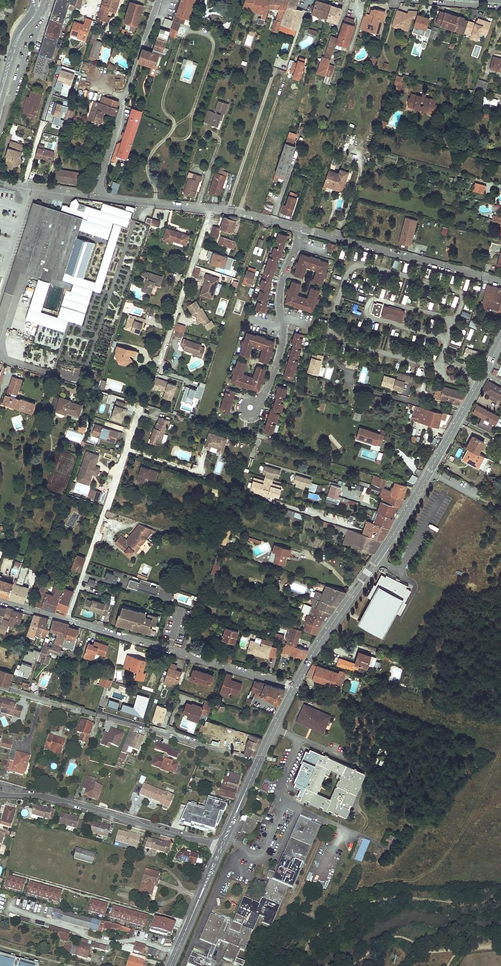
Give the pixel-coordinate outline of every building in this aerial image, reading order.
[(69,0),(56,0),(54,8),(60,10),(61,9),(62,9),(64,4),(68,6),(70,0),(69,0)] [(101,7),(100,7),(97,18),(100,18),(102,19),(102,20),(107,22),(108,16),(107,16),(109,10),(114,12),(118,0),(103,0),(101,7)] [(144,0),(131,0),(124,22),(126,23),(125,29),(128,30),(134,31),(136,25),(137,26),(144,0)] [(176,15),(181,17),(188,19),(194,0),(181,0),(176,15)] [(269,0),(245,0),(242,7),(261,13),(260,19),(265,20),(269,8),(269,0)] [(269,8),(278,9),(276,20),(274,19),(271,30),(278,33),(279,30),(279,28),(285,10),(281,5),(282,0),(269,0),(269,8)] [(331,5),(328,4),(323,2),(324,1),(322,0),(319,0),(319,1),(315,0),(314,4),(316,7),(318,8),(317,9),(315,10),(312,9),(311,13),(319,16),(318,17),(319,19),(323,17),(326,18),(331,5)] [(60,10),(54,8),(45,34),(47,35),(45,41),(50,43),(48,50),(41,47),(39,54),(44,56),(51,58),(68,6),(64,4),(62,9),(61,9),(60,10)] [(281,5),(285,10),(300,16),(302,10),(290,7),(290,8),(281,5)] [(337,23),(342,8),(331,5),(326,18),(326,19),(337,23)] [(376,10),(371,8),(369,14),(369,16),(365,15),(365,17),(364,16),(360,27),(366,29),(368,23),(372,24),(373,26),(372,28),(380,31),(382,25),(380,23),(381,22),(382,22),(382,21),(382,20),(381,19),(384,18),(386,11),(379,9),(379,11),(376,10)] [(294,33),(300,16),(285,10),(279,28),(294,33)] [(404,14),(398,13),(392,27),(406,32),(411,19),(415,20),(418,13),(417,13),(417,12),(416,12),(416,11),(408,11),(408,14),(406,14),(406,15),(404,15),(404,14)] [(444,13),(437,11),(436,15),(438,16),(435,22),(441,24),(444,13)] [(455,30),(459,17),(445,12),(444,13),(441,24),(440,25),(450,28),(455,30)] [(240,14),(237,22),(243,24),(246,16),(240,14)] [(418,15),(413,30),(417,31),(419,27),(426,29),(429,18),(418,15)] [(459,16),(459,17),(455,30),(464,33),(468,21),(463,19),(464,18),(459,16)] [(345,17),(332,58),(331,57),(325,75),(325,76),(323,82),(328,83),(330,77),(340,47),(346,49),(354,25),(352,25),(354,20),(345,17)] [(85,40),(91,20),(85,18),(83,24),(76,22),(74,26),(72,26),(70,34),(80,37),(79,38),(85,40)] [(165,18),(162,25),(170,28),(173,21),(165,18)] [(477,21),(477,24),(468,21),(464,33),(472,35),(472,34),(479,37),(480,32),(486,34),(490,23),(478,18),(477,21)] [(372,24),(368,23),(366,29),(379,33),(380,31),(372,28),(373,26),(372,24)] [(162,54),(170,31),(160,28),(152,52),(162,55),(162,54)] [(93,31),(90,42),(93,44),(95,40),(99,33),(93,31)] [(47,35),(45,34),(41,47),(48,50),(50,43),(45,41),(47,35)] [(331,57),(337,38),(331,36),(324,58),(323,57),(322,62),(320,62),(317,73),(325,75),(331,57)] [(96,58),(101,42),(95,40),(93,44),(88,59),(95,61),(96,58)] [(121,48),(114,48),(112,56),(115,57),(117,53),(121,52),(121,48)] [(152,52),(142,49),(138,62),(152,66),(155,67),(156,65),(158,66),(162,55),(152,52)] [(37,58),(51,63),(52,59),(51,58),(44,56),(39,54),(37,58)] [(490,69),(500,71),(500,58),(493,56),(490,69)] [(45,66),(49,67),(51,63),(37,58),(33,72),(42,75),(45,66)] [(62,66),(58,65),(56,72),(60,73),(55,89),(62,91),(63,87),(62,87),(63,84),(64,83),(71,85),(74,74),(61,70),(62,66)] [(155,76),(158,66),(156,65),(155,67),(152,66),(149,74),(155,76)] [(488,83),(478,79),(475,87),(486,90),(488,83)] [(401,82),(395,80),(392,88),(400,90),(403,83),(401,82)] [(36,115),(42,94),(31,90),(29,97),(25,111),(36,115)] [(436,99),(411,93),(410,98),(409,98),(407,103),(409,103),(414,105),(413,108),(427,112),(428,108),(433,110),(435,110),(436,105),(435,104),(436,99)] [(25,111),(29,97),(27,96),(22,114),(35,118),(36,115),(25,111)] [(484,103),(497,105),(498,98),(485,96),(484,103)] [(68,107),(55,102),(51,114),(55,115),(52,123),(62,126),(64,122),(64,120),(60,119),(63,111),(66,112),(68,107)] [(227,105),(219,102),(215,111),(221,113),(224,114),(227,105)] [(119,108),(100,103),(98,109),(92,107),(89,119),(101,123),(104,112),(116,116),(119,108)] [(67,131),(74,109),(68,107),(61,129),(67,131)] [(129,120),(138,123),(142,111),(132,107),(129,120)] [(138,123),(129,120),(127,126),(136,129),(138,123)] [(126,159),(136,129),(127,126),(122,142),(121,143),(119,144),(119,143),(117,143),(115,152),(118,153),(117,156),(126,159)] [(305,136),(307,128),(301,126),(298,134),(305,136)] [(294,139),(296,134),(289,132),(275,173),(285,176),(295,146),(289,144),(291,138),(294,139)] [(23,146),(10,141),(6,155),(7,158),(6,158),(5,162),(7,166),(11,168),(22,162),(19,157),(23,146)] [(43,160),(51,162),(54,152),(44,149),(45,145),(39,144),(36,156),(43,158),(43,160)] [(215,173),(209,192),(213,194),(215,192),(219,194),(220,194),(222,188),(221,187),(224,180),(225,180),(228,172),(217,169),(216,173),(215,173)] [(76,183),(78,173),(55,170),(53,180),(76,183)] [(328,171),(324,184),(335,187),(335,186),(343,189),(348,172),(340,170),(339,174),(328,171)] [(201,177),(194,175),(192,179),(188,178),(183,194),(194,198),(196,192),(194,192),(198,181),(199,182),(200,182),(201,177)] [(113,181),(110,192),(116,194),(120,183),(113,181)] [(479,188),(474,186),(473,190),(484,193),(486,185),(480,184),(479,188)] [(280,212),(291,215),(297,198),(289,196),(286,205),(282,204),(280,212)] [(32,275),(40,277),(43,265),(54,269),(65,272),(82,218),(87,219),(91,207),(79,203),(76,199),(72,201),(70,207),(63,205),(60,211),(33,203),(16,256),(35,263),(32,275)] [(220,229),(231,233),(237,217),(229,216),(228,219),(224,217),(220,229)] [(406,217),(399,243),(411,246),(417,220),(406,217)] [(219,232),(218,232),(219,229),(213,226),(210,235),(217,238),(219,232)] [(186,244),(188,235),(166,228),(163,239),(172,242),(172,240),(186,244)] [(288,235),(279,232),(275,243),(284,246),(286,239),(288,235)] [(218,244),(230,248),(233,241),(221,237),(218,244)] [(329,242),(327,248),(335,250),(337,245),(329,242)] [(284,246),(275,243),(271,254),(279,257),(280,257),(282,253),(284,246)] [(230,269),(234,257),(209,249),(207,256),(210,258),(209,261),(230,269)] [(279,257),(271,254),(270,254),(266,265),(275,268),(277,263),(279,257)] [(310,257),(301,254),(298,262),(296,261),(294,266),(297,267),(294,275),(303,278),(306,268),(304,268),(305,263),(310,265),(309,267),(314,268),(315,266),(319,268),(317,272),(315,272),(312,281),(322,284),(324,276),(326,276),(328,271),(326,271),(329,263),(320,260),(320,258),(310,255),(310,257)] [(35,263),(16,256),(12,268),(20,271),(32,275),(35,263)] [(54,269),(43,265),(40,277),(51,281),(52,277),(54,269)] [(275,268),(266,265),(263,275),(272,278),(274,272),(275,268)] [(20,271),(12,268),(9,280),(7,287),(14,289),(20,271)] [(255,273),(247,270),(245,277),(248,278),(246,285),(250,287),(255,273)] [(162,278),(147,273),(146,278),(141,291),(150,294),(153,288),(153,285),(155,285),(159,287),(162,278)] [(200,294),(212,298),(218,278),(205,274),(204,278),(205,279),(203,285),(204,286),(204,287),(202,287),(200,294)] [(272,278),(263,275),(259,286),(261,287),(269,289),(270,285),(272,278)] [(72,283),(52,277),(51,281),(50,283),(70,290),(72,283)] [(301,284),(292,281),(290,288),(288,288),(286,293),(288,293),(285,302),(294,305),(293,306),(304,309),(304,308),(313,311),(316,302),(318,303),(319,298),(318,297),(320,290),(311,287),(308,296),(309,296),(308,301),(303,300),(304,298),(299,297),(298,299),(294,297),(296,292),(298,293),(301,284)] [(500,311),(500,288),(488,285),(483,302),(482,301),(480,310),(486,311),(488,307),(500,311)] [(14,289),(7,287),(3,298),(11,300),(14,289)] [(269,289),(261,287),(257,297),(259,298),(266,300),(268,296),(270,290),(269,289)] [(11,300),(3,298),(0,307),(0,334),(11,300)] [(266,300),(259,298),(255,309),(264,312),(266,308),(268,301),(266,300)] [(193,314),(194,313),(197,318),(200,318),(202,318),(204,320),(202,321),(205,325),(211,321),(202,308),(201,309),(196,301),(188,306),(193,314)] [(380,316),(383,304),(377,302),(376,303),(374,303),(371,313),(374,313),(373,315),(380,316)] [(385,306),(382,316),(386,317),(386,316),(398,319),(398,320),(402,322),(404,312),(385,306)] [(136,320),(128,317),(124,328),(139,333),(140,328),(142,322),(144,323),(145,319),(138,316),(136,320)] [(469,326),(477,328),(479,322),(471,319),(469,326)] [(185,326),(177,323),(175,330),(183,332),(185,326)] [(304,334),(295,332),(293,339),(291,343),(293,343),(300,346),(304,334)] [(256,335),(247,333),(244,340),(243,340),(241,345),(242,345),(240,354),(249,357),(252,347),(250,347),(252,342),(256,343),(255,345),(260,346),(261,345),(263,346),(265,346),(263,351),(262,351),(259,360),(267,363),(270,355),(272,355),(274,350),(272,349),(274,342),(266,339),(266,338),(256,334),(256,335)] [(202,344),(183,339),(181,346),(184,347),(183,350),(193,353),(198,355),(201,346),(202,344)] [(300,346),(293,343),(291,350),(290,354),(298,357),(302,346),(300,346)] [(125,348),(117,346),(115,351),(117,351),(116,356),(119,357),(117,361),(119,363),(125,365),(127,363),(129,357),(127,356),(127,354),(134,356),(135,351),(127,349),(127,350),(125,349),(125,348)] [(478,351),(465,347),(463,355),(476,359),(478,351)] [(322,360),(323,355),(313,352),(307,372),(317,375),(319,370),(318,369),(320,359),(322,360)] [(298,357),(290,354),(288,361),(287,366),(295,368),(298,357)] [(247,362),(238,359),(235,367),(234,366),(232,372),(233,372),(231,380),(240,383),(239,385),(249,388),(250,387),(259,390),(261,381),(263,382),(265,376),(263,376),(266,369),(256,366),(253,375),(255,375),(253,380),(250,379),(250,377),(245,376),(244,377),(240,376),(242,371),(244,372),(247,362)] [(295,368),(287,366),(285,370),(283,377),(292,379),(295,368)] [(362,367),(358,381),(364,383),(368,369),(362,367)] [(409,383),(411,376),(399,372),(397,379),(388,377),(386,386),(391,387),(394,388),(402,391),(405,382),(409,383)] [(172,400),(177,383),(155,376),(152,387),(165,391),(163,397),(172,400)] [(12,380),(7,395),(6,395),(3,402),(7,403),(8,402),(9,403),(9,404),(18,407),(20,402),(26,404),(23,411),(32,414),(35,404),(21,399),(21,400),(16,398),(17,395),(13,394),(15,390),(18,391),(21,383),(12,380)] [(195,396),(201,398),(205,383),(199,381),(195,396)] [(500,401),(500,388),(487,381),(482,390),(500,401)] [(428,383),(426,390),(434,392),(436,385),(428,383)] [(186,385),(182,400),(191,403),(196,388),(186,385)] [(276,397),(284,400),(287,388),(278,385),(277,390),(275,397),(276,397)] [(437,385),(434,397),(460,404),(467,392),(459,390),(459,391),(437,385)] [(235,391),(227,388),(223,399),(232,402),(233,398),(235,391)] [(51,409),(56,410),(60,399),(55,397),(51,409)] [(273,408),(280,410),(282,411),(285,400),(284,400),(276,397),(274,404),(273,408)] [(56,410),(56,411),(65,414),(66,412),(78,416),(82,406),(70,402),(70,401),(60,398),(60,399),(56,410)] [(122,422),(128,403),(116,399),(110,418),(122,422)] [(231,406),(232,402),(223,399),(220,410),(228,413),(231,406)] [(3,402),(3,404),(23,411),(26,404),(20,402),(18,407),(9,404),(9,403),(8,402),(7,403),(3,402)] [(495,425),(499,417),(499,416),(492,413),(477,405),(473,412),(482,417),(485,419),(483,422),(482,421),(479,426),(482,428),(483,427),(484,428),(484,429),(488,431),(491,426),(488,424),(489,422),(492,423),(495,425)] [(416,406),(411,421),(438,428),(442,413),(416,406)] [(268,418),(277,421),(280,410),(273,408),(271,407),(269,414),(268,418)] [(149,442),(159,445),(166,426),(167,426),(169,420),(160,417),(159,422),(157,422),(155,429),(153,428),(149,442)] [(266,425),(264,429),(273,432),(277,421),(268,418),(266,425)] [(95,425),(92,435),(99,438),(100,435),(111,439),(110,441),(115,442),(118,432),(109,429),(109,430),(103,428),(103,427),(95,425)] [(384,435),(360,427),(356,437),(376,444),(379,437),(383,438),(384,435)] [(222,452),(226,437),(208,432),(206,439),(208,439),(207,441),(206,441),(204,447),(209,448),(210,445),(218,447),(217,450),(222,452)] [(475,465),(479,467),(484,457),(478,453),(484,442),(482,442),(483,440),(479,438),(479,440),(472,436),(466,447),(468,448),(463,459),(475,465)] [(380,463),(383,452),(379,451),(375,462),(380,463)] [(86,452),(81,466),(99,472),(100,468),(95,467),(94,466),(95,461),(97,462),(99,455),(86,452)] [(474,467),(481,471),(488,458),(484,457),(479,467),(475,465),(474,467)] [(98,476),(99,472),(81,466),(77,481),(89,485),(92,477),(90,477),(91,474),(93,474),(98,476)] [(158,471),(142,466),(137,480),(145,483),(147,478),(147,477),(151,478),(150,479),(155,480),(158,471)] [(265,478),(273,480),(274,476),(279,478),(281,471),(265,466),(263,473),(266,474),(265,478)] [(412,473),(408,480),(414,483),(418,477),(412,473)] [(304,489),(305,486),(310,487),(312,478),(296,474),(293,486),(304,489)] [(379,477),(374,475),(371,484),(382,488),(384,488),(386,480),(379,477)] [(265,478),(264,481),(254,478),(251,488),(255,489),(261,491),(260,493),(268,496),(269,493),(275,495),(279,496),(282,487),(272,484),(273,480),(265,478)] [(395,482),(392,491),(391,495),(402,499),(407,485),(395,482)] [(311,483),(309,490),(315,491),(317,485),(311,483)] [(341,488),(332,485),(328,496),(337,499),(341,488)] [(220,490),(213,487),(211,493),(218,496),(220,490)] [(392,491),(387,489),(383,498),(382,501),(397,506),(399,507),(402,499),(391,495),(392,491)] [(102,492),(96,490),(93,498),(100,500),(102,492)] [(337,499),(328,496),(326,501),(339,505),(339,504),(340,500),(337,499)] [(379,508),(378,512),(393,517),(394,514),(397,506),(382,501),(379,508)] [(295,512),(288,510),(286,516),(293,519),(294,517),(295,512)] [(393,517),(378,512),(374,522),(389,528),(395,518),(393,517)] [(90,515),(88,520),(97,524),(99,519),(90,515)] [(367,520),(363,533),(368,535),(372,522),(368,520),(367,520)] [(372,522),(368,535),(382,540),(386,534),(389,528),(374,522),(372,522)] [(121,536),(115,543),(125,552),(130,556),(134,551),(136,552),(151,533),(154,535),(156,531),(139,524),(126,540),(121,536)] [(227,525),(221,544),(226,545),(232,527),(227,525)] [(348,529),(347,529),(346,534),(343,544),(374,553),(382,540),(368,535),(363,533),(356,531),(348,529)] [(275,556),(274,562),(285,565),(286,559),(285,559),(287,555),(289,556),(291,550),(275,545),(273,552),(277,553),(276,556),(275,556)] [(81,571),(85,558),(76,554),(71,567),(81,571)] [(9,597),(13,583),(15,584),(22,564),(23,562),(15,560),(9,576),(14,578),(12,583),(0,579),(0,595),(9,597)] [(211,573),(217,575),(221,564),(214,562),(211,573)] [(24,602),(29,588),(23,586),(28,567),(24,566),(24,564),(22,564),(15,584),(13,583),(9,597),(24,602)] [(122,573),(115,571),(114,574),(107,572),(105,579),(110,581),(110,579),(112,580),(111,581),(116,583),(118,576),(121,577),(122,573)] [(408,586),(386,574),(387,575),(386,576),(381,574),(375,585),(374,584),(367,596),(372,599),(359,623),(382,636),(395,612),(400,614),(406,603),(404,602),(410,591),(405,588),(406,585),(408,586)] [(140,582),(131,580),(129,587),(138,590),(138,589),(144,591),(150,593),(157,595),(158,593),(160,594),(159,596),(170,599),(174,597),(172,593),(167,591),(168,588),(162,586),(161,590),(156,588),(157,584),(146,581),(141,579),(140,582)] [(35,605),(55,611),(58,600),(61,594),(62,595),(64,588),(56,586),(54,595),(46,593),(48,586),(42,584),(35,605)] [(312,600),(314,601),(313,606),(327,612),(331,613),(347,591),(326,585),(323,594),(321,601),(313,598),(312,600)] [(58,600),(70,604),(74,592),(64,587),(64,588),(62,595),(61,594),(58,600)] [(321,601),(323,594),(316,592),(313,598),(321,601)] [(96,610),(107,614),(110,605),(92,599),(92,600),(90,606),(89,608),(95,610),(95,609),(96,609),(96,610)] [(55,611),(66,615),(70,604),(58,600),(55,611)] [(313,606),(310,605),(304,603),(301,611),(310,614),(323,619),(324,619),(327,612),(313,606)] [(0,624),(0,631),(5,633),(8,624),(13,625),(14,622),(19,623),(22,613),(13,610),(13,609),(6,607),(6,609),(1,621),(0,624)] [(119,614),(117,622),(123,624),(122,625),(134,628),(134,627),(136,628),(136,629),(150,633),(151,632),(157,634),(159,625),(155,624),(157,617),(148,614),(147,617),(145,616),(141,615),(141,614),(141,613),(141,612),(140,612),(139,612),(125,607),(123,615),(119,614)] [(49,619),(34,615),(33,616),(27,635),(33,637),(34,634),(40,636),(43,628),(46,628),(49,619)] [(69,624),(53,620),(50,630),(57,632),(53,644),(54,644),(62,647),(62,645),(69,627),(69,624)] [(285,640),(288,641),(287,643),(296,646),(301,630),(299,629),(290,626),(282,624),(281,623),(280,628),(288,630),(285,640)] [(74,643),(79,630),(69,627),(62,645),(74,649),(76,643),(74,643)] [(226,628),(223,639),(235,643),(238,632),(226,628)] [(275,632),(274,638),(282,640),(284,635),(275,632)] [(260,643),(272,647),(273,641),(268,639),(267,640),(261,638),(260,643)] [(44,641),(37,660),(41,661),(43,658),(45,659),(49,647),(46,646),(47,642),(44,641)] [(93,644),(88,643),(83,657),(94,660),(96,653),(105,656),(108,646),(94,641),(93,644)] [(251,641),(248,652),(268,657),(274,658),(277,648),(272,647),(260,643),(255,642),(251,641)] [(284,652),(289,653),(304,658),(308,650),(296,646),(287,643),(286,643),(285,647),(283,646),(282,651),(284,651),(284,652)] [(62,647),(54,644),(52,651),(59,654),(60,650),(62,647)] [(32,664),(34,660),(37,661),(39,652),(33,650),(32,652),(28,651),(27,655),(24,654),(22,660),(32,664)] [(359,652),(355,664),(367,668),(368,665),(373,666),(376,658),(359,652)] [(145,661),(128,655),(124,667),(137,671),(135,677),(143,680),(145,674),(142,673),(145,661)] [(31,667),(21,664),(20,666),(17,665),(16,668),(24,671),(23,675),(28,676),(31,667)] [(313,664),(306,676),(312,679),(317,666),(313,664)] [(312,679),(340,688),(346,672),(339,670),(338,673),(317,666),(312,679)] [(175,670),(169,668),(163,683),(173,686),(174,684),(177,675),(180,676),(182,672),(175,670)] [(9,687),(13,674),(0,669),(0,684),(9,687)] [(213,675),(194,669),(191,679),(199,682),(199,683),(201,684),(201,682),(210,685),(213,675)] [(232,675),(227,673),(220,691),(229,695),(230,692),(238,695),(242,684),(230,680),(232,675)] [(111,681),(102,677),(100,685),(109,688),(111,681)] [(254,681),(247,679),(242,693),(248,695),(254,681)] [(248,695),(245,703),(248,704),(248,705),(250,706),(254,697),(256,692),(261,694),(260,696),(279,704),(285,690),(254,681),(248,695)] [(0,698),(0,709),(1,709),(2,706),(8,708),(7,713),(13,715),(13,714),(20,716),(23,706),(16,704),(16,703),(9,701),(5,700),(0,698)] [(193,705),(187,703),(184,713),(189,715),(189,716),(195,718),(196,715),(200,717),(202,709),(209,711),(211,706),(213,701),(206,699),(203,707),(199,705),(198,707),(193,705)] [(213,701),(211,706),(223,710),(225,706),(213,701)] [(157,704),(153,718),(164,721),(168,707),(157,704)] [(297,722),(314,729),(315,727),(322,730),(327,717),(320,714),(321,712),(305,705),(297,722)] [(323,733),(331,716),(321,712),(320,714),(327,717),(322,730),(315,727),(314,729),(323,733)] [(166,729),(169,715),(166,714),(164,722),(153,719),(152,723),(160,725),(160,727),(166,729)] [(206,720),(202,732),(209,734),(210,730),(216,732),(218,724),(206,720)] [(82,721),(77,732),(81,734),(79,741),(86,744),(93,726),(82,721)] [(136,729),(132,727),(121,752),(123,753),(125,754),(129,747),(138,751),(144,735),(140,734),(139,736),(134,734),(136,729)] [(111,729),(109,735),(110,735),(109,736),(105,735),(101,744),(105,745),(106,742),(111,744),(119,747),(124,734),(120,733),(120,732),(116,730),(115,731),(111,729)] [(253,757),(262,738),(238,730),(235,742),(241,744),(239,749),(236,748),(235,752),(253,757)] [(50,748),(61,752),(65,741),(53,737),(52,739),(48,738),(45,749),(49,750),(50,748)] [(11,749),(13,741),(2,738),(0,746),(11,749)] [(161,754),(163,747),(156,744),(154,751),(161,754)] [(296,782),(294,786),(301,789),(301,790),(300,793),(300,795),(297,796),(345,817),(365,773),(310,749),(309,752),(306,750),(301,762),(302,763),(304,764),(301,770),(299,769),(294,781),(296,782)] [(160,771),(168,773),(169,773),(173,774),(174,772),(175,773),(177,767),(176,766),(176,765),(166,761),(167,758),(176,760),(178,754),(173,753),(167,751),(165,755),(164,754),(164,755),(162,760),(154,757),(151,767),(160,770),(160,771)] [(17,770),(25,772),(29,756),(23,755),(23,756),(16,754),(14,762),(10,761),(7,772),(12,773),(13,772),(16,773),(17,770)] [(219,796),(233,800),(240,776),(230,774),(229,778),(225,777),(222,786),(219,796)] [(87,789),(86,789),(84,794),(88,796),(88,797),(92,799),(93,798),(97,800),(102,787),(94,783),(90,782),(91,778),(87,777),(83,786),(87,788),(87,789)] [(150,787),(143,784),(139,795),(146,797),(150,787)] [(157,790),(150,787),(146,797),(151,799),(152,797),(151,797),(152,795),(153,795),(154,793),(156,794),(157,790)] [(163,806),(162,809),(163,809),(163,810),(164,810),(165,810),(166,810),(167,811),(169,806),(170,806),(174,797),(169,795),(170,794),(165,792),(165,793),(157,790),(156,794),(154,793),(153,795),(152,795),(151,797),(152,797),(151,799),(161,803),(164,804),(163,806)] [(204,832),(206,828),(207,829),(214,831),(215,826),(218,827),(222,818),(219,817),(221,810),(224,810),(226,803),(217,800),(208,798),(204,813),(196,810),(196,807),(188,805),(186,811),(185,814),(184,817),(182,818),(180,823),(194,827),(194,829),(198,830),(204,832)] [(52,810),(47,808),(46,810),(34,806),(32,815),(49,820),(52,810)] [(16,810),(6,807),(1,821),(0,821),(0,825),(10,828),(11,824),(16,810)] [(74,819),(69,817),(69,816),(61,814),(58,823),(76,829),(79,818),(75,816),(74,819)] [(242,815),(240,820),(245,822),(241,831),(251,836),(257,822),(260,823),(262,818),(253,814),(251,819),(247,817),(242,815)] [(241,965),(243,965),(245,962),(236,958),(240,950),(244,952),(246,947),(259,916),(264,918),(261,923),(271,927),(288,887),(293,889),(320,826),(299,817),(275,873),(273,872),(272,874),(269,879),(259,903),(244,897),(231,925),(224,922),(225,920),(211,914),(200,939),(216,946),(218,940),(229,945),(223,958),(232,963),(232,964),(233,964),(234,963),(241,965)] [(106,827),(100,826),(100,824),(93,822),(90,832),(107,837),(110,826),(106,825),(106,827)] [(140,836),(133,834),(132,836),(126,834),(126,833),(118,831),(115,841),(137,847),(140,836)] [(385,841),(391,843),(394,835),(390,834),(388,838),(387,837),(385,841)] [(362,862),(370,841),(362,838),(354,859),(362,862)] [(171,843),(163,841),(162,843),(154,841),(151,850),(168,854),(171,843)] [(77,849),(74,859),(92,864),(95,854),(77,849)] [(198,854),(194,853),(194,854),(189,853),(189,854),(187,854),(188,853),(183,851),(182,856),(180,861),(195,865),(198,854)] [(146,870),(140,893),(151,896),(154,886),(157,887),(159,878),(158,878),(159,874),(146,870)] [(25,881),(9,877),(6,887),(22,892),(25,881)] [(61,891),(30,882),(27,893),(59,902),(61,891)] [(107,905),(91,900),(89,910),(104,915),(107,905)] [(111,913),(110,916),(145,927),(148,916),(113,906),(112,910),(111,909),(110,913),(111,913)] [(105,922),(100,921),(100,922),(54,909),(51,919),(97,932),(101,932),(103,926),(105,926),(106,922),(105,922)] [(174,922),(155,917),(151,931),(171,936),(174,922)] [(106,922),(105,926),(111,928),(128,933),(129,929),(113,924),(106,922)] [(67,941),(70,931),(46,924),(45,927),(58,931),(56,938),(67,941)] [(95,943),(88,941),(87,944),(90,945),(90,946),(80,944),(78,949),(72,947),(73,945),(67,943),(64,952),(86,959),(90,947),(108,952),(109,949),(106,948),(106,947),(95,944),(95,943)] [(146,947),(135,943),(133,950),(144,953),(146,947)] [(149,947),(147,954),(155,956),(157,949),(149,947)] [(195,965),(214,965),(216,961),(192,951),(187,963),(195,965)] [(131,953),(127,965),(146,965),(147,963),(145,963),(146,958),(131,953)] [(38,965),(37,965),(33,964),(28,962),(27,964),(23,962),(24,961),(20,960),(19,962),(15,961),(16,959),(14,958),(10,957),(0,954),(0,965),(38,965)]
